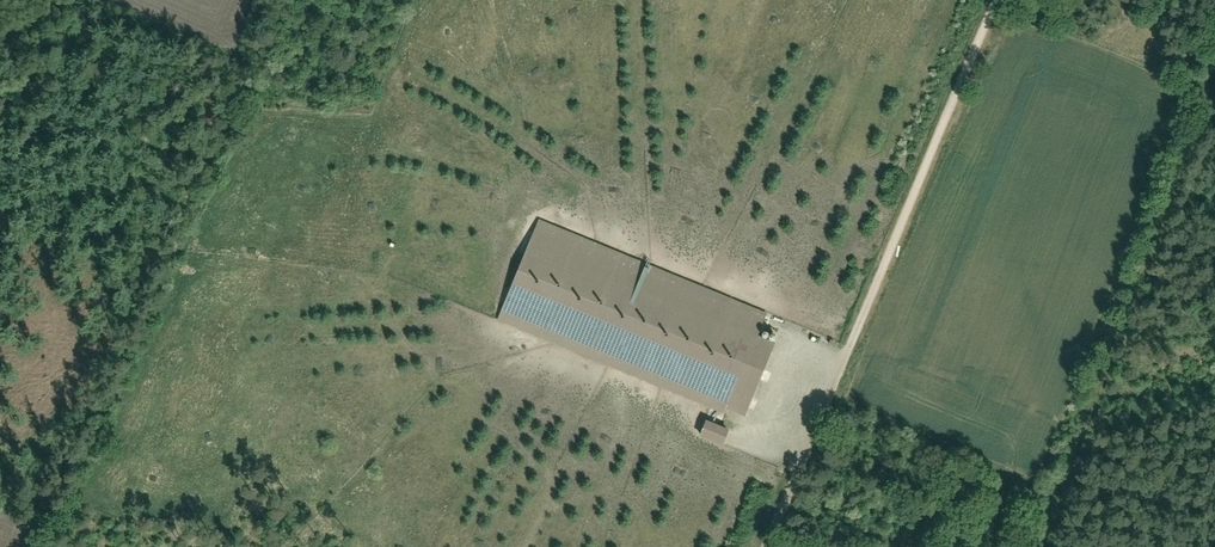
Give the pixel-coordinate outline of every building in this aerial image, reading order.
[(756,310),(541,224),(501,323),(717,409),(756,310)] [(725,444),(732,427),(708,418),(701,435),(725,444)]
